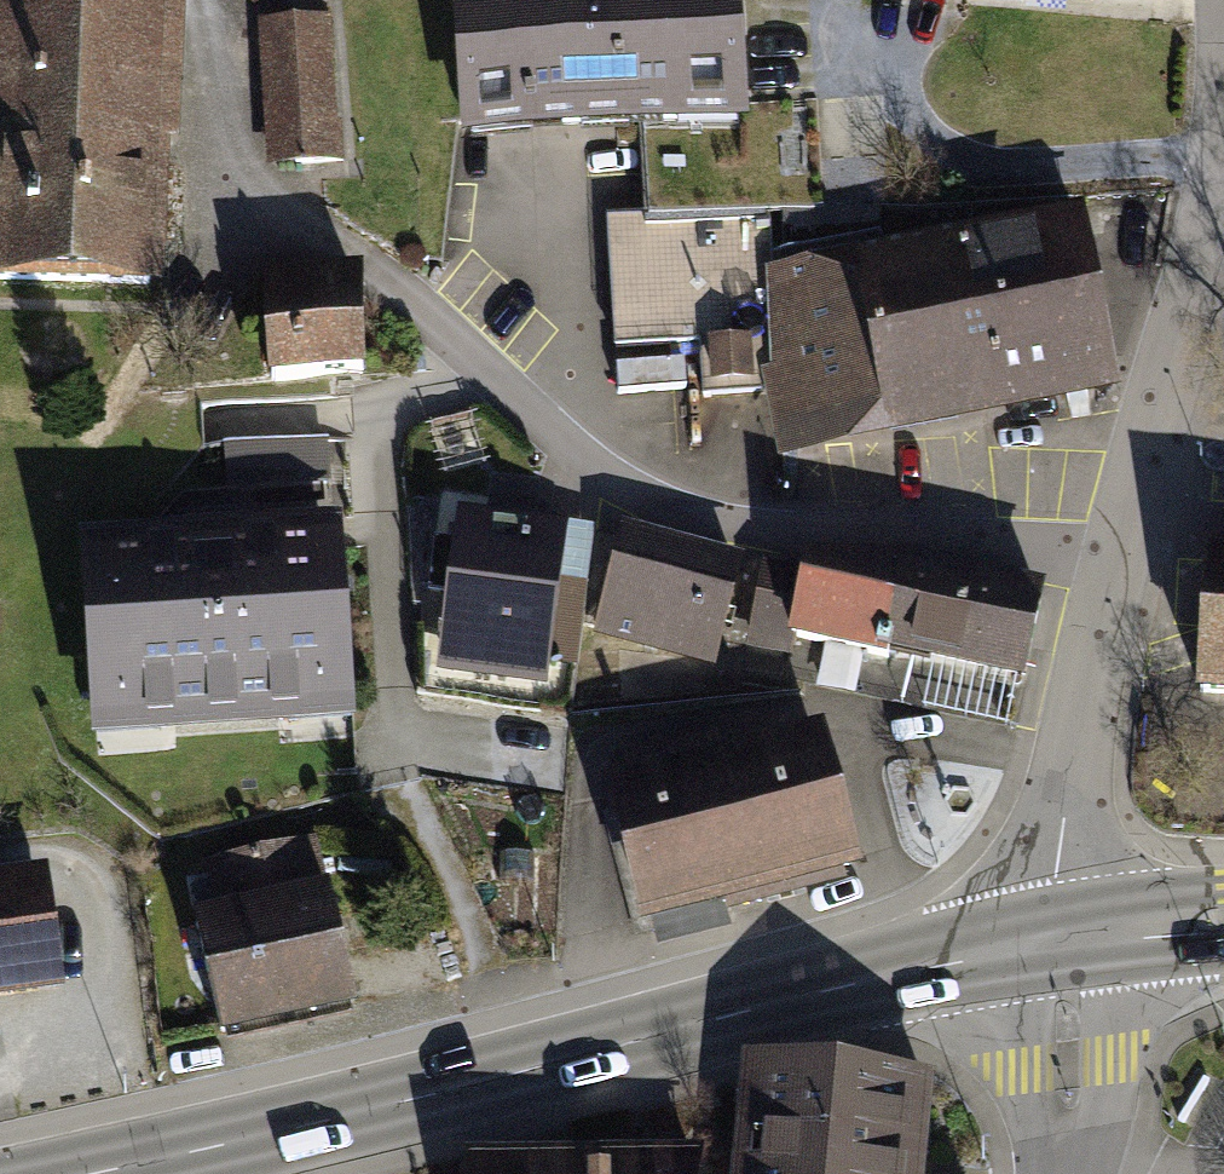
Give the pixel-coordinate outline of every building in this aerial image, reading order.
[(180,287),(186,0),(0,0),(0,283),(180,287)] [(450,144),(735,122),(726,0),(439,0),(450,144)] [(245,21),(257,172),(332,166),(320,15),(245,21)] [(1099,209),(764,268),(796,449),(1131,391),(1099,209)] [(261,390),(351,387),(347,276),(256,280),(261,390)] [(341,432),(239,440),(243,483),(345,475),(341,432)] [(462,514),(444,675),(556,688),(574,526),(462,514)] [(79,750),(343,733),(330,526),(66,543),(79,750)] [(639,529),(612,636),(722,664),(749,556),(639,529)] [(823,633),(1041,675),(1059,583),(828,539),(820,581),(772,571),(755,658),(816,670),(823,633)] [(1210,560),(1204,708),(1223,708),(1223,561),(1210,560)] [(610,798),(645,935),(865,879),(829,741),(610,798)] [(83,994),(61,855),(0,865),(0,1007),(83,994)] [(203,926),(233,1039),(366,1004),(336,892),(203,926)] [(755,1074),(746,1173),(904,1173),(912,1089),(755,1074)] [(479,1152),(479,1173),(696,1173),(700,1152),(479,1152)]
